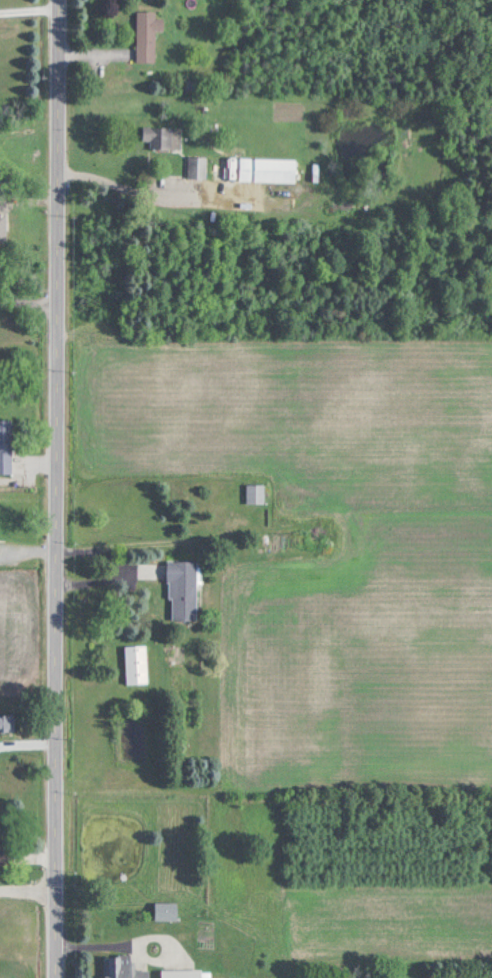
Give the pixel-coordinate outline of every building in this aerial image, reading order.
[(138,10),(138,61),(156,61),(156,28),(164,28),(164,17),(157,17),(157,10),(138,10)] [(183,126),(144,126),(144,141),(150,141),(150,149),(183,149),(183,126)] [(207,156),(189,156),(189,178),(207,178),(207,156)] [(240,181),(297,181),(297,158),(240,158),(240,181)] [(13,473),(13,421),(0,421),(0,474),(13,473)] [(266,503),(266,483),(248,483),(248,503),(266,503)] [(170,621),(198,621),(198,561),(170,561),(170,621)] [(127,684),(149,684),(149,645),(127,645),(127,684)] [(16,733),(16,715),(0,715),(0,733),(16,733)] [(0,824),(0,865),(12,865),(12,848),(0,848),(0,824)] [(157,921),(179,921),(179,902),(157,902),(157,921)] [(135,970),(135,955),(106,956),(106,977),(151,977),(151,970),(135,970)] [(163,977),(212,977),(212,969),(163,970),(163,977)]
